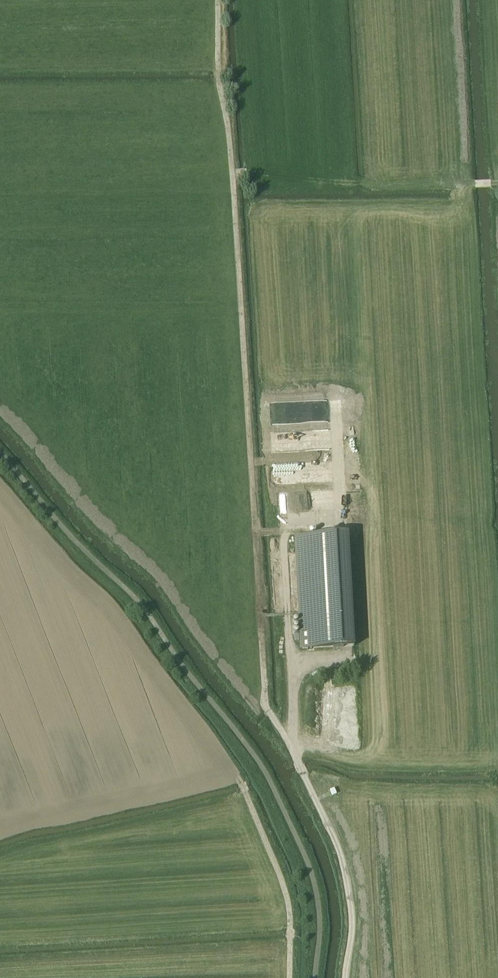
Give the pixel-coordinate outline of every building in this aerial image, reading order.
[(348,533),(296,536),(302,649),(354,646),(348,533)]
